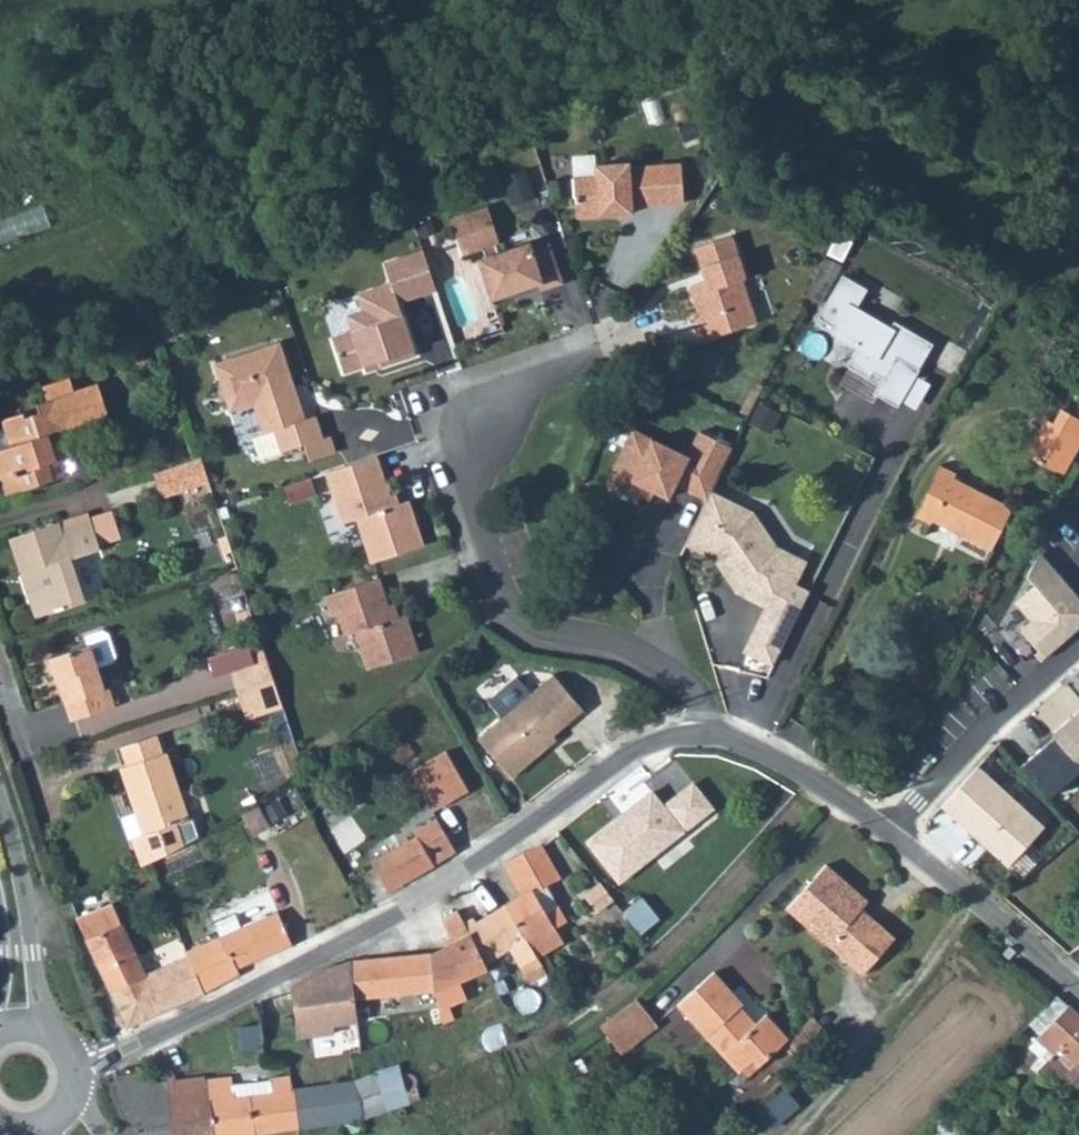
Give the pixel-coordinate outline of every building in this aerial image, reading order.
[(573,175),(576,214),(622,210),(622,204),(632,203),(684,199),(681,160),(629,164),(629,160),(595,162),(596,173),(573,175)] [(513,200),(533,193),(524,167),(504,173),(513,200)] [(485,253),(478,255),(491,296),(538,281),(540,287),(562,280),(548,240),(531,245),(529,239),(498,249),(485,205),(452,215),(463,249),(481,243),(485,253)] [(743,276),(729,233),(693,245),(704,278),(687,284),(698,314),(690,317),(697,339),(754,320),(739,277),(743,276)] [(332,335),(343,369),(378,358),(380,363),(415,352),(398,299),(435,287),(423,247),(384,260),(390,281),(358,292),(363,308),(347,313),(352,328),(332,335)] [(874,394),(898,408),(901,401),(916,376),(920,369),(933,344),(894,321),(890,328),(856,308),(867,289),(843,275),(818,317),(836,328),(833,333),(858,347),(847,366),(868,378),(872,372),(883,378),(874,394)] [(278,340),(214,361),(229,407),(252,399),(262,431),(251,434),(257,456),(321,435),(314,413),(303,416),(300,408),(292,403),(287,388),(293,386),(278,340)] [(25,415),(24,411),(1,418),(9,445),(0,447),(0,482),(4,495),(68,474),(63,457),(71,455),(62,428),(74,425),(64,393),(77,389),(73,376),(47,385),(51,397),(39,400),(43,410),(25,415)] [(930,384),(916,376),(901,401),(916,410),(930,384)] [(300,408),(293,386),(287,388),(292,403),(300,408)] [(1063,475),(1069,464),(1078,447),(1078,417),(1063,408),(1054,423),(1047,419),(1027,455),(1063,475)] [(630,428),(623,443),(642,452),(649,437),(630,428)] [(707,492),(730,445),(696,429),(689,444),(701,462),(688,489),(705,496),(707,492)] [(685,454),(649,437),(642,452),(623,443),(605,480),(607,490),(633,502),(636,494),(651,489),(666,496),(673,482),(685,454)] [(689,444),(685,454),(673,482),(688,489),(701,462),(689,444)] [(388,492),(375,453),(326,469),(342,520),(355,515),(370,560),(422,543),(407,498),(398,501),(391,503),(388,492)] [(209,479),(201,455),(175,464),(183,488),(204,481),(209,479)] [(183,488),(175,464),(154,471),(162,495),(183,488)] [(935,522),(939,516),(967,530),(964,536),(990,550),(1012,507),(953,476),(954,472),(940,464),(914,516),(933,526),(935,522)] [(213,489),(209,479),(204,481),(207,491),(213,489)] [(651,489),(636,494),(646,499),(651,489)] [(388,492),(391,503),(398,501),(394,490),(388,492)] [(723,500),(707,492),(705,496),(722,503),(723,500)] [(722,503),(705,496),(684,540),(713,554),(723,567),(726,565),(734,575),(731,577),(738,587),(758,597),(776,592),(793,556),(773,546),(749,512),(723,500),(722,503)] [(90,515),(98,542),(119,534),(112,508),(90,515)] [(20,575),(27,573),(41,614),(86,599),(73,556),(99,546),(98,542),(90,515),(62,525),(60,519),(7,537),(20,575)] [(935,522),(964,536),(967,530),(939,516),(935,522)] [(1042,660),(1078,629),(1078,600),(1039,552),(1025,577),(1034,587),(1013,605),(1028,622),(1018,631),(1042,660)] [(800,560),(793,556),(776,592),(758,597),(768,602),(761,616),(774,622),(780,610),(789,608),(797,612),(807,592),(789,583),(800,560)] [(726,565),(723,567),(731,577),(734,575),(726,565)] [(20,575),(34,617),(41,614),(27,573),(20,575)] [(385,602),(377,574),(323,592),(330,613),(336,611),(343,632),(353,628),(365,665),(415,649),(403,611),(396,613),(390,615),(385,602)] [(385,602),(390,615),(396,613),(392,600),(385,602)] [(773,661),(797,612),(789,608),(780,610),(774,622),(761,616),(746,648),(773,661)] [(243,627),(249,646),(263,642),(259,631),(256,623),(243,627)] [(48,656),(56,678),(61,676),(75,718),(114,704),(108,685),(102,687),(95,666),(112,660),(114,654),(107,631),(101,629),(84,634),(87,643),(48,656)] [(225,654),(230,668),(267,656),(265,650),(263,642),(249,646),(225,654)] [(267,656),(230,668),(236,688),(274,676),(268,658),(267,656)] [(585,708),(553,672),(478,738),(513,778),(550,745),(546,741),(555,734),(585,708)] [(56,678),(70,720),(75,718),(61,676),(56,678)] [(274,676),(236,688),(243,708),(280,695),(280,693),(274,676)] [(280,695),(243,708),(245,716),(283,703),(280,695)] [(1050,736),(1076,767),(1078,765),(1078,711),(1050,736)] [(126,764),(138,807),(134,808),(142,833),(131,836),(141,864),(151,860),(170,851),(199,835),(193,815),(188,817),(167,750),(162,752),(155,732),(119,745),(126,764)] [(558,738),(555,734),(546,741),(550,745),(558,738)] [(1041,754),(1022,770),(1046,798),(1078,770),(1076,767),(1050,736),(1036,747),(1041,754)] [(395,749),(403,759),(415,751),(407,740),(395,749)] [(409,768),(432,808),(467,788),(444,748),(409,768)] [(120,766),(134,808),(138,807),(126,764),(120,766)] [(991,780),(954,820),(1004,866),(1041,826),(991,780)] [(692,783),(679,793),(698,817),(711,807),(692,783)] [(651,791),(588,841),(619,880),(698,817),(679,793),(663,806),(651,791)] [(252,804),(265,825),(282,814),(269,793),(252,804)] [(372,860),(388,889),(433,863),(432,861),(455,848),(437,816),(413,829),(416,834),(372,860)] [(504,863),(521,893),(505,903),(537,955),(538,956),(562,941),(554,927),(566,919),(546,884),(558,877),(538,842),(504,863)] [(862,897),(821,860),(781,904),(856,971),(889,934),(872,919),(865,920),(852,908),(856,905),(862,897)] [(586,893),(598,908),(611,898),(599,883),(586,893)] [(645,895),(626,908),(642,930),(661,916),(645,895)] [(85,938),(122,924),(112,901),(75,916),(85,938)] [(467,925),(475,939),(485,961),(509,948),(520,965),(522,964),(537,955),(505,903),(467,925)] [(856,905),(852,908),(865,920),(872,919),(856,905)] [(190,955),(203,991),(240,973),(238,967),(291,942),(277,908),(241,924),(235,911),(213,920),(222,941),(190,955)] [(431,950),(435,991),(459,981),(487,967),(485,961),(475,939),(467,925),(458,908),(441,917),(452,939),(431,950)] [(85,938),(120,1012),(126,1025),(203,991),(190,955),(188,953),(145,973),(122,924),(85,938)] [(431,950),(353,958),(356,997),(435,991),(431,950)] [(522,964),(526,972),(541,962),(538,956),(537,955),(522,964)] [(323,967),(333,1025),(358,1018),(356,997),(353,958),(323,967)] [(289,981),(294,1003),(297,1035),(333,1031),(333,1025),(323,967),(289,981)] [(707,1037),(712,1031),(727,1047),(721,1052),(739,1071),(742,1068),(752,1058),(758,1065),(788,1038),(765,1013),(756,1021),(741,1005),(743,1002),(714,970),(677,1003),(707,1037)] [(435,991),(435,1007),(465,994),(459,981),(435,991)] [(1044,1030),(1039,1034),(1029,1045),(1039,1055),(1030,1066),(1049,1085),(1072,1061),(1078,1068),(1078,1017),(1054,994),(1032,1018),(1044,1030)] [(600,1026),(616,1047),(652,1018),(636,997),(600,1026)] [(616,1047),(619,1050),(655,1021),(652,1018),(616,1047)] [(1028,1022),(1039,1034),(1044,1030),(1032,1018),(1028,1022)] [(239,1025),(241,1048),(259,1045),(260,1040),(258,1024),(239,1025)] [(800,1027),(788,1038),(805,1057),(817,1046),(800,1027)] [(707,1037),(721,1052),(727,1047),(712,1031),(707,1037)] [(742,1068),(748,1075),(758,1065),(752,1058),(742,1068)] [(1060,1095),(1073,1082),(1078,1088),(1078,1068),(1072,1061),(1049,1085),(1060,1095)] [(374,1073),(384,1108),(410,1100),(407,1090),(414,1088),(416,1084),(415,1073),(410,1071),(402,1074),(399,1064),(374,1073)] [(116,1090),(136,1134),(173,1134),(169,1099),(167,1078),(152,1080),(149,1069),(114,1074),(116,1090)] [(247,1093),(252,1133),(303,1125),(297,1102),(295,1088),(292,1072),(270,1075),(270,1079),(272,1090),(247,1093)] [(167,1078),(169,1099),(209,1094),(206,1078),(206,1075),(176,1078),(175,1073),(167,1074),(167,1078)] [(354,1081),(362,1116),(384,1108),(374,1073),(354,1081)] [(209,1094),(214,1134),(237,1134),(252,1133),(247,1093),(235,1095),(233,1083),(232,1075),(206,1078),(209,1094)] [(246,1082),(247,1093),(272,1090),(270,1079),(246,1082)] [(295,1088),(297,1102),(303,1125),(338,1120),(358,1117),(362,1116),(354,1081),(295,1088)] [(233,1083),(235,1095),(247,1093),(246,1082),(233,1083)] [(407,1090),(410,1100),(419,1096),(417,1087),(414,1088),(407,1090)] [(788,1087),(762,1109),(775,1124),(801,1101),(788,1087)] [(973,1105),(982,1115),(997,1099),(987,1090),(973,1105)] [(173,1134),(214,1134),(209,1094),(169,1099),(173,1134)] [(960,1130),(943,1113),(923,1134),(955,1134),(960,1130)] [(338,1120),(340,1132),(360,1128),(358,1117),(338,1120)]
